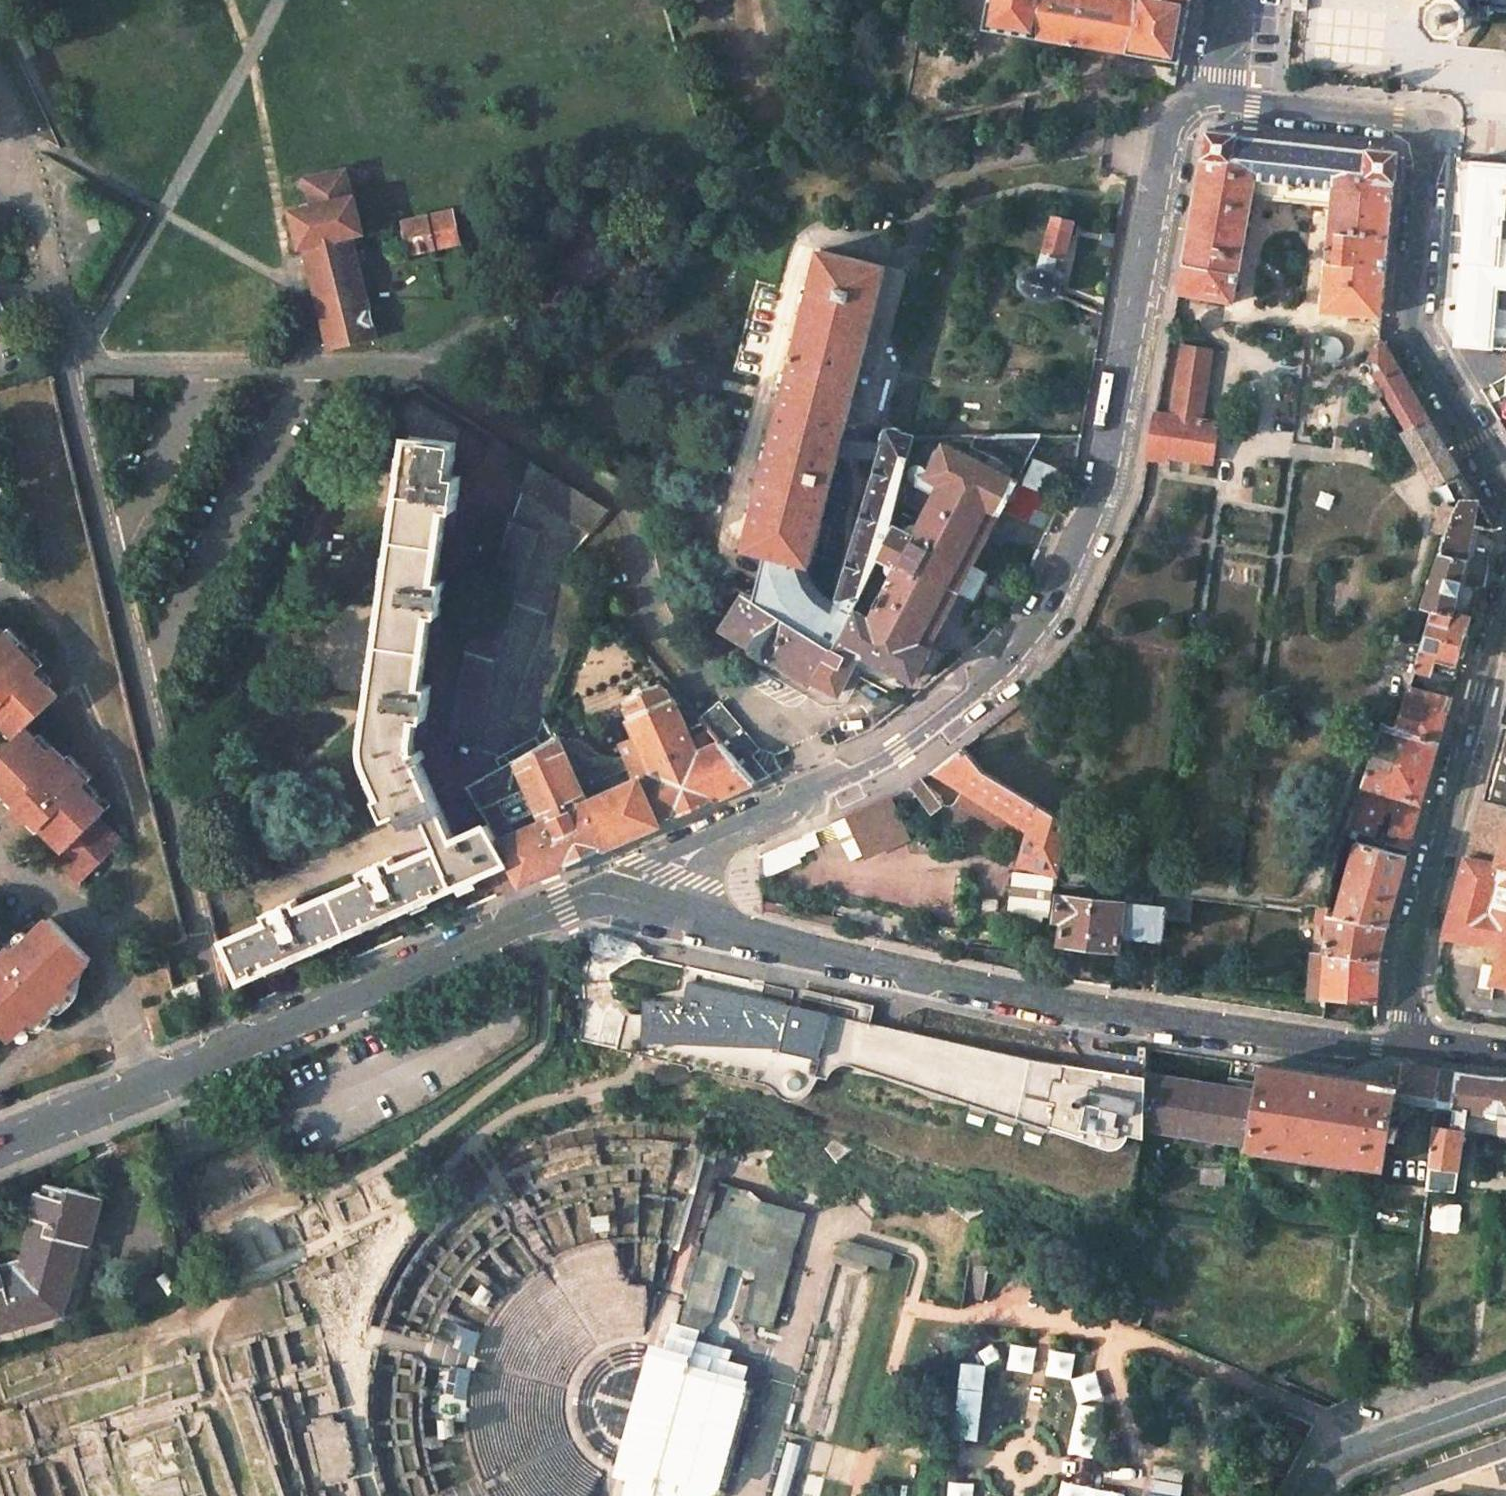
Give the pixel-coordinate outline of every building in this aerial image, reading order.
[(986,27),(1041,36),(1130,52),(1179,60),(1185,27),(1190,1),(1190,0),(991,0),(986,27)] [(1291,8),(1291,9),(1307,11),(1308,10),(1309,0),(1291,0),(1291,8)] [(1468,0),(1433,0),(1431,2),(1428,19),(1440,33),(1458,34),(1470,24),(1472,11),(1468,0)] [(1472,11),(1494,12),(1494,3),(1505,4),(1505,0),(1468,0),(1472,11)] [(1238,132),(1207,129),(1201,156),(1202,156),(1184,261),(1183,261),(1177,291),(1190,294),(1234,302),(1240,272),(1241,273),(1252,196),(1332,205),(1328,245),(1325,244),(1325,247),(1328,248),(1322,311),(1382,316),(1394,182),(1395,182),(1398,151),(1390,150),(1366,148),(1366,150),(1247,136),(1238,135),(1238,132)] [(1505,182),(1505,163),(1470,161),(1466,208),(1454,345),(1494,348),(1499,288),(1505,288),(1505,239),(1501,239),(1505,182)] [(314,208),(294,213),(302,244),(304,244),(350,233),(360,231),(353,199),(346,170),(307,179),(314,208)] [(421,250),(459,242),(452,211),(403,222),(404,229),(407,244),(408,247),(409,253),(421,250)] [(1039,252),(1039,268),(1034,269),(1027,271),(1023,274),(1021,277),(1021,286),(1015,305),(1050,314),(1055,296),(1056,295),(1059,292),(1060,287),(1060,281),(1065,273),(1054,267),(1057,257),(1064,259),(1074,220),(1049,213),(1039,252)] [(375,337),(350,233),(304,244),(329,347),(375,337)] [(781,557),(810,564),(886,266),(821,250),(745,548),(781,557)] [(1429,419),(1383,342),(1380,338),(1378,338),(1368,362),(1366,362),(1361,363),(1357,366),(1354,373),(1354,378),(1356,382),(1360,385),(1364,388),(1372,387),(1374,386),(1376,377),(1408,430),(1429,419)] [(1171,416),(1155,414),(1148,452),(1212,461),(1218,423),(1202,421),(1212,349),(1181,345),(1171,416)] [(1403,433),(1433,485),(1459,469),(1429,419),(1408,430),(1403,433)] [(810,564),(781,557),(768,607),(835,649),(852,613),(857,603),(877,562),(888,541),(892,523),(904,475),(914,436),(912,437),(913,435),(902,432),(895,427),(892,427),(888,428),(885,431),(884,434),(885,443),(836,606),(825,593),(816,578),(813,572),(810,564)] [(1038,435),(978,436),(969,436),(967,439),(974,443),(973,447),(1020,470),(1028,456),(1038,435)] [(425,816),(438,846),(454,839),(420,760),(425,757),(421,749),(415,752),(414,743),(414,734),(417,718),(426,720),(431,685),(422,684),(427,648),(430,630),(432,612),(441,613),(446,581),(437,579),(442,543),(448,508),(457,509),(461,476),(452,475),(456,443),(412,436),(368,742),(368,751),(371,763),(385,794),(379,796),(391,824),(404,817),(407,824),(425,816)] [(495,437),(486,464),(524,489),(523,490),(590,533),(611,509),(495,437)] [(938,477),(1000,510),(1002,511),(1018,481),(1015,479),(968,455),(946,444),(945,447),(939,449),(927,443),(915,466),(938,477)] [(968,455),(1015,479),(1020,470),(973,447),(968,455)] [(1000,510),(938,477),(931,490),(904,475),(892,523),(888,541),(877,562),(888,567),(869,609),(857,603),(852,613),(866,619),(872,622),(929,646),(957,592),(972,563),(1000,510)] [(1439,554),(1422,606),(1422,607),(1433,610),(1471,618),(1479,588),(1484,586),(1494,529),(1477,500),(1460,500),(1456,508),(1447,532),(1439,554)] [(1456,508),(1443,503),(1435,528),(1447,532),(1456,508)] [(466,651),(449,739),(477,748),(495,660),(539,532),(512,522),(507,536),(466,651)] [(567,562),(509,727),(525,733),(536,737),(546,731),(543,725),(585,594),(591,590),(567,562)] [(877,562),(857,603),(869,609),(888,567),(877,562)] [(976,603),(991,573),(972,563),(957,592),(976,603)] [(723,579),(717,589),(734,599),(740,589),(735,586),(723,579)] [(835,649),(768,607),(746,593),(726,627),(754,645),(754,647),(754,650),(766,658),(770,657),(771,656),(815,683),(818,679),(842,692),(853,665),(858,653),(909,675),(916,678),(931,647),(929,646),(872,622),(866,619),(852,613),(835,649)] [(1422,606),(1417,604),(1409,631),(1399,661),(1415,665),(1433,610),(1422,607),(1422,606)] [(1433,610),(1415,665),(1408,687),(1453,697),(1465,654),(1463,651),(1471,618),(1433,610)] [(14,738),(25,728),(56,697),(33,674),(38,668),(3,631),(0,634),(0,724),(14,738)] [(639,778),(659,824),(729,793),(743,787),(755,782),(740,764),(722,744),(721,742),(700,718),(685,725),(672,696),(670,697),(668,690),(666,691),(663,686),(662,687),(660,683),(650,687),(648,682),(633,689),(635,694),(626,698),(627,703),(626,703),(628,708),(626,709),(629,716),(627,717),(633,732),(640,747),(646,759),(652,772),(639,778)] [(1395,727),(1438,741),(1447,711),(1448,711),(1453,697),(1408,687),(1395,727)] [(700,718),(721,742),(722,744),(734,735),(742,728),(719,701),(700,717),(700,718)] [(1480,802),(1505,809),(1505,705),(1480,802)] [(1422,800),(1438,741),(1395,727),(1383,722),(1362,784),(1400,794),(1422,800)] [(53,744),(47,750),(25,728),(14,738),(0,752),(0,789),(14,804),(10,809),(23,823),(28,819),(61,854),(98,817),(107,808),(84,784),(88,780),(53,744)] [(722,744),(740,764),(751,754),(759,748),(742,728),(734,735),(722,744)] [(510,860),(523,884),(659,824),(639,778),(637,779),(588,800),(584,789),(560,735),(517,758),(523,772),(540,811),(544,820),(524,829),(513,833),(498,840),(510,860)] [(1021,861),(1059,872),(1071,825),(983,771),(963,746),(934,769),(964,789),(955,802),(990,822),(998,809),(1030,829),(1021,861)] [(468,786),(481,810),(498,800),(493,791),(511,782),(510,780),(516,776),(523,772),(517,758),(512,750),(497,759),(499,762),(501,767),(501,768),(488,776),(485,777),(468,786)] [(769,775),(751,754),(740,764),(755,782),(769,775)] [(916,788),(938,816),(948,808),(927,780),(916,788)] [(1354,830),(1373,836),(1376,822),(1390,826),(1400,794),(1362,784),(1354,802),(1349,829),(1354,830)] [(1400,794),(1390,826),(1386,843),(1409,849),(1422,800),(1400,794)] [(900,836),(884,800),(847,817),(863,853),(900,836)] [(1480,802),(1465,857),(1443,936),(1501,944),(1492,972),(1505,973),(1505,809),(1480,802)] [(79,882),(121,841),(98,817),(61,854),(56,859),(79,882)] [(226,940),(243,978),(495,867),(510,860),(498,840),(489,824),(474,830),(454,839),(438,846),(396,865),(392,857),(361,870),(365,878),(300,907),(296,899),(265,913),(269,921),(226,940)] [(1341,896),(1336,914),(1365,937),(1386,942),(1406,855),(1370,846),(1356,842),(1341,896)] [(1082,868),(1080,883),(1096,885),(1097,870),(1082,868)] [(1053,879),(1031,874),(1026,911),(1048,915),(1053,879)] [(1122,934),(1164,938),(1164,916),(1165,904),(1059,893),(1056,918),(1063,919),(1061,941),(1121,948),(1122,934)] [(1188,919),(1190,896),(1167,894),(1165,904),(1164,916),(1188,919)] [(1314,921),(1327,922),(1327,911),(1314,910),(1314,921)] [(1323,995),(1327,995),(1374,1000),(1377,1000),(1380,955),(1386,942),(1365,937),(1336,914),(1331,913),(1331,912),(1327,911),(1327,922),(1323,995)] [(46,1006),(50,1010),(63,997),(59,992),(95,960),(54,917),(20,947),(14,943),(0,956),(0,958),(4,963),(0,966),(0,1026),(12,1037),(46,1006)] [(197,981),(174,988),(178,1004),(179,1003),(200,996),(197,981)] [(860,1020),(826,1013),(816,1074),(820,1076),(828,1078),(831,1072),(837,1067),(844,1065),(852,1065),(1105,1146),(1108,1148),(1111,1148),(1118,1147),(1121,1146),(1125,1143),(1129,1137),(1130,1133),(1144,1136),(1144,1126),(1146,1076),(1035,1059),(870,1022),(860,1020)] [(1450,1107),(1455,1071),(1443,1069),(1396,1062),(1393,1083),(1374,1080),(1374,1082),(1254,1063),(1250,1090),(1146,1074),(1146,1076),(1144,1126),(1362,1160),(1361,1162),(1383,1165),(1388,1134),(1397,1136),(1399,1125),(1389,1123),(1393,1099),(1438,1106),(1450,1107)] [(1450,1107),(1466,1110),(1505,1117),(1505,1076),(1475,1074),(1455,1071),(1450,1107)] [(1450,1107),(1438,1106),(1428,1188),(1454,1190),(1466,1110),(1450,1107)] [(1226,1168),(1201,1166),(1200,1181),(1224,1183),(1226,1168)] [(60,1316),(63,1302),(68,1304),(84,1244),(91,1245),(104,1196),(67,1186),(66,1190),(46,1184),(43,1193),(36,1191),(29,1216),(36,1217),(23,1265),(10,1262),(0,1265),(0,1333),(60,1316)] [(1413,1201),(1426,1202),(1428,1188),(1387,1185),(1385,1206),(1412,1210),(1413,1201)] [(517,1495),(522,1495),(520,1493),(509,1476),(508,1473),(507,1472),(501,1459),(497,1447),(494,1434),(492,1421),(492,1407),(492,1396),(494,1383),(496,1372),(497,1369),(498,1367),(502,1355),(507,1344),(514,1331),(523,1319),(531,1310),(540,1301),(549,1294),(559,1287),(563,1285),(577,1278),(591,1272),(607,1268),(618,1266),(618,1263),(606,1264),(590,1268),(575,1274),(563,1280),(561,1281),(557,1284),(555,1285),(548,1290),(538,1298),(528,1308),(520,1316),(511,1329),(503,1342),(499,1353),(495,1364),(494,1366),(494,1368),(493,1371),(492,1373),(490,1382),(489,1395),(488,1407),(488,1421),(490,1434),(493,1448),(497,1460),(503,1472),(504,1474),(504,1475),(506,1478),(507,1480),(517,1495)] [(522,1495),(527,1495),(523,1491),(512,1475),(511,1472),(510,1470),(505,1458),(501,1446),(498,1434),(496,1421),(495,1408),(496,1396),(497,1384),(500,1373),(501,1370),(501,1368),(505,1356),(510,1345),(518,1333),(526,1321),(533,1313),(542,1304),(551,1297),(561,1290),(565,1288),(578,1281),(593,1275),(608,1272),(619,1270),(618,1266),(607,1268),(591,1272),(577,1278),(563,1285),(559,1287),(549,1294),(540,1301),(531,1310),(523,1319),(514,1331),(507,1344),(502,1355),(498,1367),(497,1369),(496,1372),(494,1383),(492,1396),(492,1407),(492,1421),(494,1434),(497,1447),(501,1459),(507,1472),(508,1473),(509,1476),(520,1493),(522,1495)] [(526,1489),(516,1473),(514,1470),(513,1469),(508,1457),(504,1445),(502,1433),(500,1421),(499,1408),(500,1397),(501,1385),(504,1374),(504,1371),(505,1369),(509,1358),(514,1346),(521,1335),(528,1325),(535,1316),(544,1307),(553,1300),(563,1293),(567,1291),(580,1284),(594,1279),(609,1275),(619,1274),(619,1270),(608,1272),(593,1275),(578,1281),(565,1288),(561,1290),(551,1297),(542,1304),(533,1313),(526,1321),(518,1333),(510,1345),(505,1356),(501,1368),(501,1370),(500,1373),(497,1384),(496,1396),(495,1408),(496,1421),(498,1434),(501,1446),(505,1458),(510,1470),(511,1472),(512,1475),(523,1491),(527,1495),(532,1495),(526,1489)] [(156,1279),(168,1296),(178,1289),(166,1272),(156,1279)] [(484,1348),(480,1360),(484,1361),(488,1350),(494,1337),(502,1323),(511,1310),(520,1299),(532,1288),(542,1280),(549,1275),(548,1272),(540,1277),(530,1285),(518,1296),(508,1307),(499,1321),(490,1335),(484,1348)] [(619,1274),(609,1275),(594,1279),(580,1284),(567,1291),(563,1293),(553,1300),(544,1307),(535,1316),(528,1325),(521,1335),(514,1346),(509,1358),(505,1369),(504,1371),(504,1374),(501,1385),(500,1397),(499,1408),(500,1421),(502,1433),(504,1445),(508,1457),(513,1469),(514,1470),(516,1473),(526,1489),(532,1495),(537,1495),(529,1488),(519,1471),(517,1468),(517,1467),(512,1456),(508,1445),(505,1433),(503,1421),(503,1409),(503,1397),(505,1386),(507,1375),(508,1372),(509,1370),(513,1359),(518,1348),(524,1337),(531,1327),(538,1319),(547,1311),(555,1303),(565,1297),(569,1294),(581,1288),(596,1283),(610,1279),(626,1277),(624,1273),(619,1274)] [(488,1350),(484,1361),(488,1362),(491,1351),(497,1339),(505,1325),(514,1312),(523,1302),(534,1291),(544,1283),(551,1278),(549,1275),(542,1280),(532,1288),(520,1299),(511,1310),(502,1323),(494,1337),(488,1350)] [(627,1280),(626,1277),(610,1279),(596,1283),(581,1288),(569,1294),(565,1297),(555,1303),(547,1311),(538,1319),(531,1327),(524,1337),(518,1348),(513,1359),(509,1370),(508,1372),(507,1375),(505,1386),(503,1397),(503,1409),(503,1421),(505,1433),(508,1445),(512,1456),(517,1467),(517,1468),(519,1471),(529,1488),(537,1495),(542,1495),(533,1486),(522,1470),(521,1467),(520,1465),(515,1455),(511,1444),(509,1433),(507,1421),(507,1409),(507,1397),(508,1386),(511,1376),(511,1373),(512,1371),(516,1360),(521,1349),(527,1339),(534,1330),(541,1321),(549,1313),(557,1306),(566,1300),(571,1297),(583,1291),(597,1286),(611,1283),(627,1280)] [(491,1351),(488,1362),(491,1363),(495,1352),(500,1341),(508,1327),(517,1314),(525,1305),(536,1294),(546,1287),(553,1282),(551,1278),(544,1283),(534,1291),(523,1302),(514,1312),(505,1325),(497,1339),(491,1351)] [(491,1363),(495,1364),(499,1353),(503,1342),(511,1329),(520,1316),(528,1308),(538,1298),(548,1290),(555,1285),(553,1282),(546,1287),(536,1294),(525,1305),(517,1314),(508,1327),(500,1341),(495,1352),(491,1363)] [(646,1288),(646,1285),(629,1284),(612,1286),(598,1289),(585,1294),(573,1300),(568,1303),(551,1316),(537,1332),(524,1351),(516,1372),(515,1374),(514,1377),(511,1398),(511,1420),(515,1443),(523,1463),(524,1465),(525,1468),(536,1483),(547,1495),(551,1495),(550,1495),(538,1481),(529,1466),(527,1463),(526,1462),(519,1442),(515,1420),(514,1398),(518,1377),(519,1375),(519,1373),(528,1353),(539,1334),(554,1319),(570,1306),(575,1304),(586,1298),(599,1293),(612,1290),(629,1288),(646,1288)] [(646,1288),(629,1288),(612,1290),(599,1293),(586,1298),(575,1304),(570,1306),(554,1319),(539,1334),(528,1353),(519,1373),(519,1375),(518,1377),(514,1398),(515,1420),(519,1442),(526,1462),(527,1463),(529,1466),(538,1481),(550,1495),(551,1495),(557,1495),(553,1493),(541,1479),(532,1464),(531,1462),(530,1460),(522,1441),(518,1420),(518,1398),(522,1379),(522,1376),(523,1374),(531,1355),(542,1337),(556,1322),(572,1310),(576,1307),(588,1301),(600,1297),(613,1294),(629,1292),(645,1292),(646,1288)] [(645,1292),(629,1292),(613,1294),(600,1297),(588,1301),(576,1307),(572,1310),(556,1322),(542,1337),(531,1355),(523,1374),(522,1376),(522,1379),(518,1398),(518,1420),(522,1441),(530,1460),(531,1462),(532,1464),(541,1479),(553,1493),(557,1495),(564,1495),(556,1490),(544,1477),(535,1463),(534,1460),(533,1458),(526,1440),(522,1419),(522,1399),(525,1380),(526,1377),(527,1375),(534,1356),(545,1339),(559,1324),(574,1313),(579,1310),(589,1305),(601,1300),(614,1297),(629,1296),(645,1296),(645,1292)] [(645,1296),(629,1296),(614,1297),(601,1300),(589,1305),(579,1310),(574,1313),(559,1324),(545,1339),(534,1356),(527,1375),(526,1377),(525,1380),(522,1399),(522,1419),(526,1440),(533,1458),(534,1460),(535,1463),(544,1477),(556,1490),(564,1495),(569,1495),(559,1487),(548,1475),(539,1461),(537,1458),(536,1456),(529,1439),(526,1419),(526,1399),(529,1381),(530,1378),(530,1376),(537,1358),(548,1341),(561,1327),(576,1316),(580,1314),(591,1308),(602,1304),(614,1301),(629,1299),(645,1300),(645,1296)] [(573,1495),(561,1485),(550,1473),(542,1459),(540,1456),(540,1455),(533,1437),(530,1419),(529,1400),(532,1382),(533,1379),(534,1377),(541,1360),(551,1344),(564,1330),(578,1319),(582,1317),(592,1312),(603,1308),(615,1305),(629,1303),(645,1303),(645,1300),(629,1299),(614,1301),(602,1304),(591,1308),(580,1314),(576,1316),(561,1327),(548,1341),(537,1358),(530,1376),(530,1378),(529,1381),(526,1399),(526,1419),(529,1439),(536,1456),(537,1458),(539,1461),(548,1475),(559,1487),(569,1495),(575,1495),(573,1495)] [(645,1303),(629,1303),(615,1305),(603,1308),(592,1312),(582,1317),(578,1319),(564,1330),(551,1344),(541,1360),(534,1377),(533,1379),(532,1382),(529,1400),(530,1419),(533,1437),(540,1455),(540,1456),(542,1459),(550,1473),(561,1485),(573,1495),(575,1495),(582,1495),(575,1492),(564,1482),(553,1470),(545,1458),(544,1455),(543,1453),(536,1436),(533,1418),(533,1400),(536,1383),(537,1380),(537,1378),(544,1361),(554,1346),(566,1333),(580,1322),(584,1320),(594,1315),(604,1311),(616,1309),(629,1307),(645,1307),(645,1303)] [(578,1489),(567,1480),(556,1468),(548,1456),(547,1453),(546,1451),(540,1435),(537,1418),(537,1400),(540,1384),(540,1381),(541,1379),(547,1363),(557,1348),(569,1336),(582,1326),(586,1323),(595,1319),(605,1315),(616,1312),(629,1311),(645,1311),(645,1307),(629,1307),(616,1309),(604,1311),(594,1315),(584,1320),(580,1322),(566,1333),(554,1346),(544,1361),(537,1378),(537,1380),(536,1383),(533,1400),(533,1418),(536,1436),(543,1453),(544,1455),(545,1458),(553,1470),(564,1482),(575,1492),(582,1495),(589,1495),(578,1489)] [(589,1495),(591,1495),(592,1493),(580,1486),(570,1477),(560,1466),(552,1454),(550,1451),(549,1449),(544,1434),(541,1417),(541,1401),(543,1385),(544,1382),(545,1380),(551,1365),(560,1350),(571,1338),(584,1329),(588,1326),(597,1322),(606,1319),(617,1316),(630,1315),(644,1315),(645,1311),(629,1311),(616,1312),(605,1315),(595,1319),(586,1323),(582,1326),(569,1336),(557,1348),(547,1363),(541,1379),(540,1381),(540,1384),(537,1400),(537,1418),(540,1435),(546,1451),(547,1453),(548,1456),(556,1468),(567,1480),(578,1489),(589,1495)] [(356,1467),(357,1467),(346,1421),(344,1421),(317,1317),(308,1320),(304,1312),(286,1317),(289,1325),(245,1338),(243,1330),(235,1332),(237,1341),(187,1355),(185,1347),(177,1350),(179,1358),(128,1373),(125,1365),(117,1367),(119,1375),(0,1411),(0,1495),(364,1495),(356,1467)] [(580,1486),(592,1493),(594,1490),(583,1483),(572,1475),(563,1464),(555,1452),(554,1450),(553,1448),(547,1433),(544,1417),(544,1401),(547,1386),(547,1383),(548,1381),(554,1366),(563,1353),(573,1341),(586,1332),(590,1330),(598,1326),(607,1322),(617,1320),(630,1318),(644,1318),(644,1315),(630,1315),(617,1316),(606,1319),(597,1322),(588,1326),(584,1329),(571,1338),(560,1350),(551,1365),(545,1380),(544,1382),(543,1385),(541,1401),(541,1417),(544,1434),(549,1449),(550,1451),(552,1454),(560,1466),(570,1477),(580,1486)] [(644,1322),(644,1318),(630,1318),(617,1320),(607,1322),(598,1326),(590,1330),(586,1332),(573,1341),(563,1353),(554,1366),(548,1381),(547,1383),(547,1386),(544,1401),(544,1417),(547,1433),(553,1448),(554,1450),(555,1452),(563,1464),(572,1475),(583,1483),(594,1490),(597,1487),(585,1480),(575,1472),(565,1462),(558,1451),(557,1448),(556,1446),(551,1432),(548,1417),(548,1401),(550,1387),(551,1384),(552,1382),(557,1368),(566,1355),(576,1344),(588,1335),(592,1333),(600,1329),(608,1326),(618,1323),(630,1322),(644,1322)] [(585,1480),(597,1487),(599,1484),(588,1477),(577,1470),(569,1460),(561,1449),(560,1446),(559,1444),(554,1431),(552,1416),(552,1402),(554,1388),(555,1385),(556,1383),(561,1370),(569,1357),(578,1347),(590,1339),(594,1336),(601,1333),(609,1329),(619,1327),(630,1325),(644,1326),(644,1322),(630,1322),(618,1323),(608,1326),(600,1329),(592,1333),(588,1335),(576,1344),(566,1355),(557,1368),(552,1382),(551,1384),(550,1387),(548,1401),(548,1417),(551,1432),(556,1446),(557,1448),(558,1451),(565,1462),(575,1472),(585,1480)] [(644,1330),(644,1326),(630,1325),(619,1327),(609,1329),(601,1333),(594,1336),(590,1339),(578,1347),(569,1357),(561,1370),(556,1383),(555,1385),(554,1388),(552,1402),(552,1416),(554,1431),(559,1444),(560,1446),(561,1449),(569,1460),(577,1470),(588,1477),(599,1484),(601,1481),(590,1475),(580,1467),(572,1457),(565,1447),(564,1445),(562,1443),(558,1430),(556,1416),(555,1402),(558,1389),(558,1386),(559,1384),(564,1372),(572,1360),(581,1349),(592,1342),(596,1339),(603,1336),(611,1333),(619,1331),(630,1329),(644,1330)] [(644,1333),(644,1330),(630,1329),(619,1331),(611,1333),(603,1336),(596,1339),(592,1342),(581,1349),(572,1360),(564,1372),(559,1384),(558,1386),(558,1389),(555,1402),(556,1416),(558,1430),(562,1443),(564,1445),(565,1447),(572,1457),(580,1467),(590,1475),(601,1481),(603,1478),(592,1472),(583,1464),(575,1455),(568,1445),(567,1443),(566,1441),(562,1429),(559,1415),(559,1402),(561,1390),(562,1387),(563,1385),(567,1373),(574,1362),(583,1352),(594,1345),(598,1342),(604,1340),(612,1337),(620,1334),(630,1333),(644,1333)] [(592,1472),(603,1478),(606,1474),(595,1468),(586,1461),(578,1452),(572,1443),(571,1441),(570,1439),(565,1427),(563,1415),(563,1403),(565,1391),(566,1388),(566,1386),(571,1375),(577,1364),(586,1355),(595,1348),(600,1345),(605,1342),(613,1340),(620,1337),(630,1336),(643,1337),(644,1333),(630,1333),(620,1334),(612,1337),(604,1340),(598,1342),(594,1345),(583,1352),(574,1362),(567,1373),(563,1385),(562,1387),(561,1390),(559,1402),(559,1415),(562,1429),(566,1441),(567,1443),(568,1445),(575,1455),(583,1464),(592,1472)] [(517,1495),(507,1480),(504,1482),(511,1494),(513,1495),(517,1495)] [(511,1494),(504,1482),(500,1483),(508,1495),(513,1495),(511,1494)] [(508,1495),(500,1483),(497,1485),(504,1495),(508,1495)] [(497,1485),(493,1486),(499,1495),(504,1495),(497,1485)] [(493,1486),(490,1488),(495,1495),(499,1495),(493,1486)]
